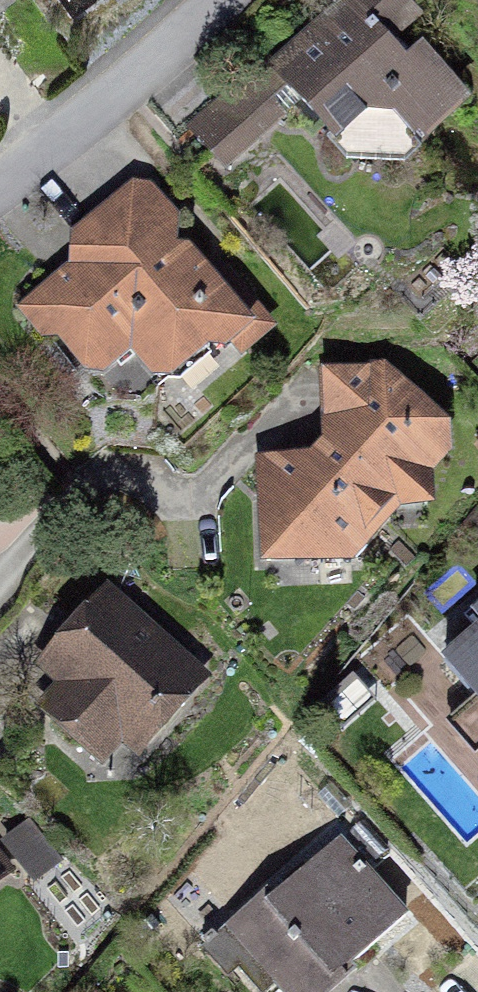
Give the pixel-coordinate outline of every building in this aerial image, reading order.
[(280,68),(352,140),(387,105),(427,145),(477,95),(477,84),(394,0),(348,0),(280,68)] [(187,123),(227,167),(284,115),(244,71),(187,123)] [(86,258),(27,315),(90,380),(129,341),(156,368),(193,332),(222,362),(269,316),(133,177),(68,240),(86,258)] [(334,475),(260,480),(264,537),(316,580),(363,576),(431,488),(427,431),(376,389),(328,392),(334,475)] [(107,584),(36,665),(55,682),(37,703),(115,769),(203,666),(107,584)] [(441,652),(477,696),(477,621),(441,652)] [(211,952),(247,991),(323,991),(411,913),(340,835),(211,952)] [(9,861),(0,850),(0,868),(9,861)]
